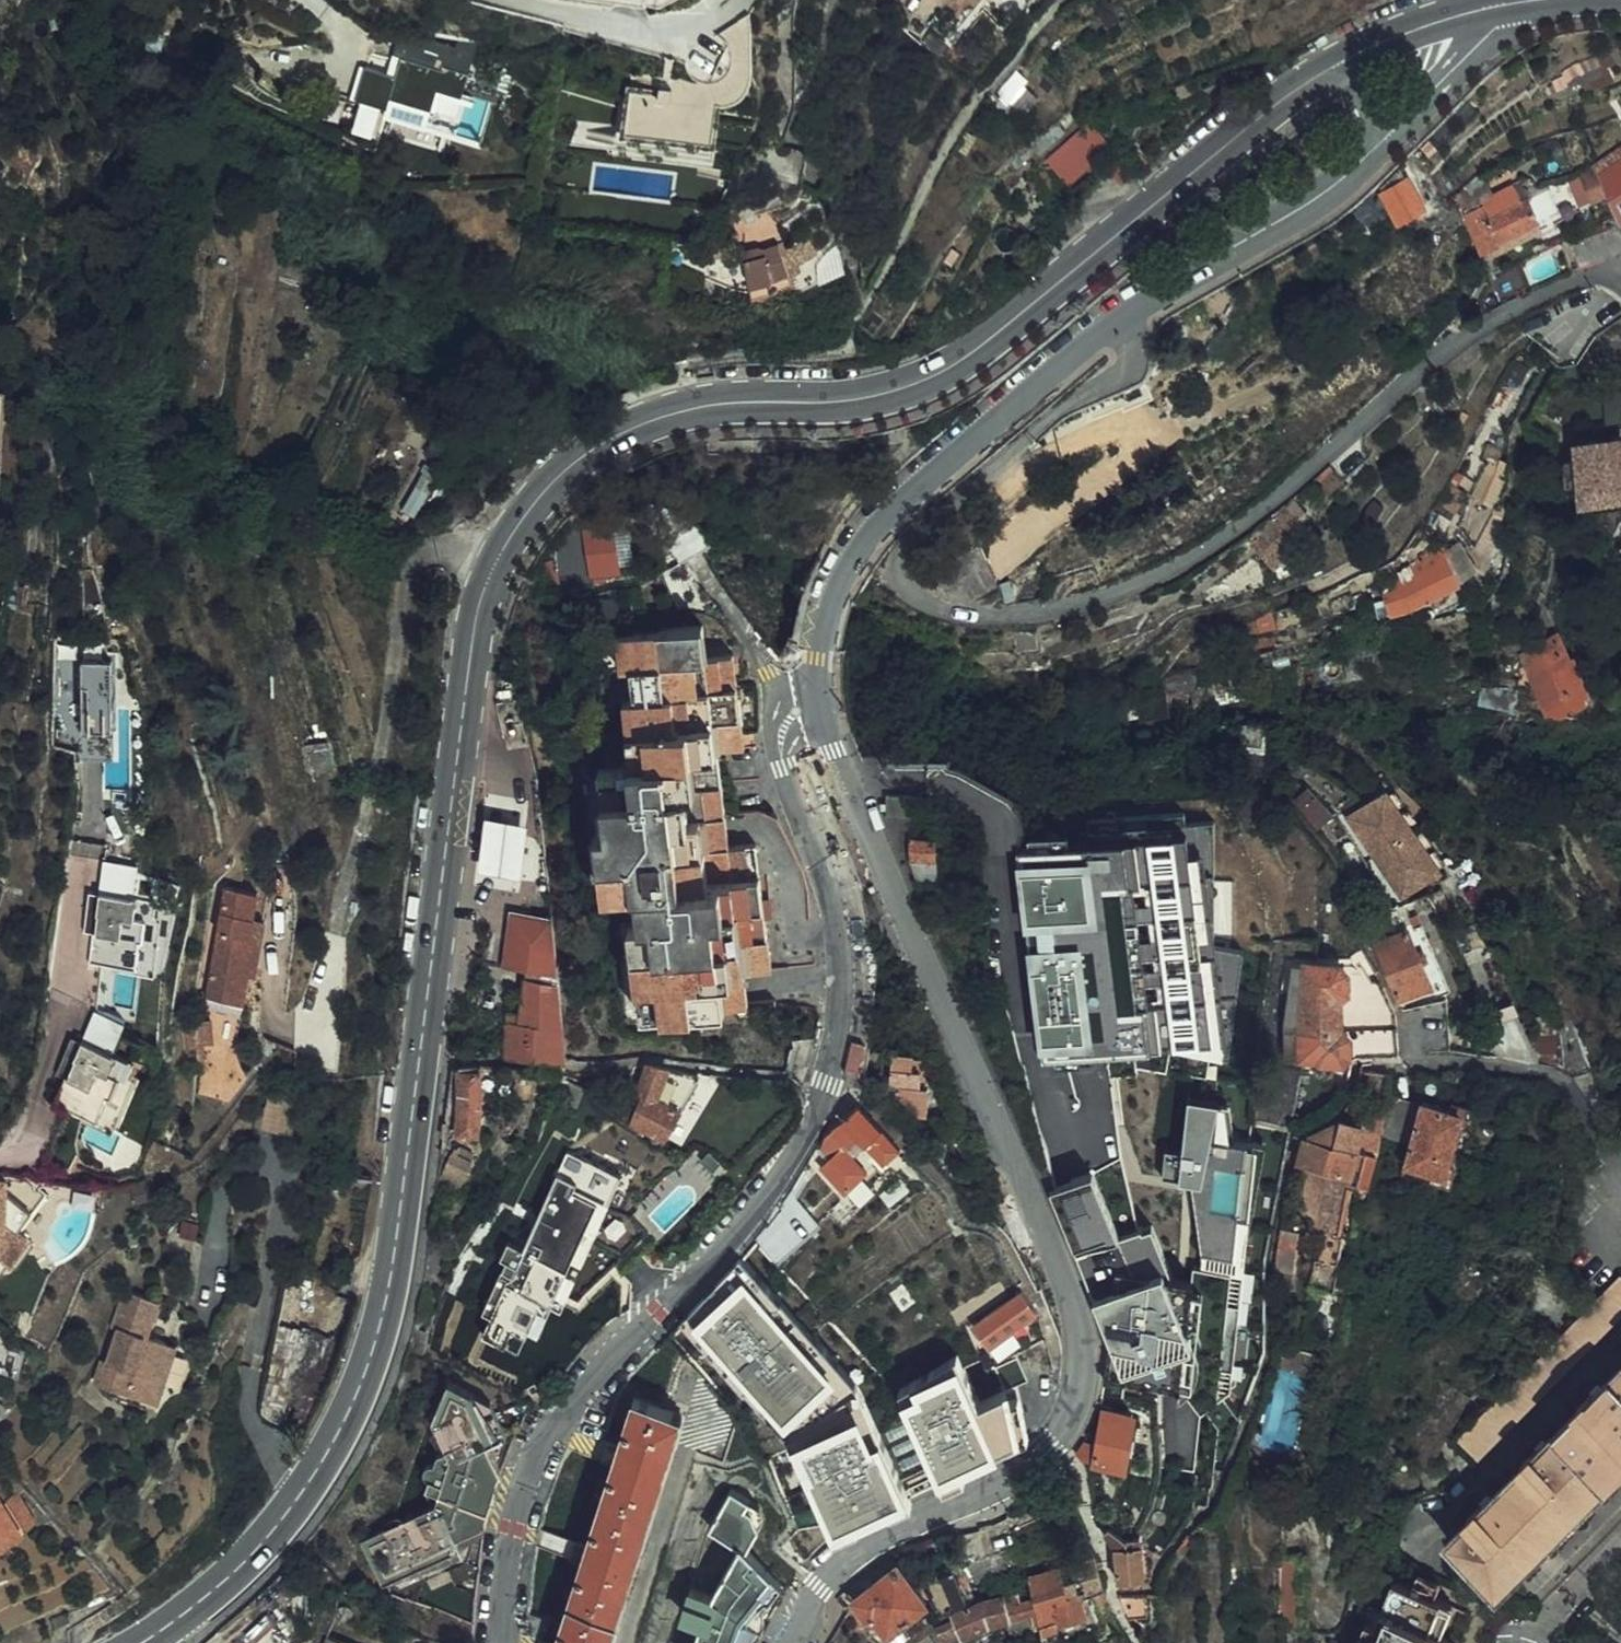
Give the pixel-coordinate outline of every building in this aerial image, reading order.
[(360,43),(351,74),(381,83),(379,89),(421,101),(432,67),(457,74),(464,50),(438,43),(437,46),(396,34),(390,53),(360,43)] [(610,119),(594,130),(592,145),(605,147),(603,160),(616,162),(628,177),(656,181),(671,170),(684,171),(700,159),(689,144),(683,135),(677,128),(610,119)] [(1091,156),(1095,160),(1104,170),(1130,146),(1117,132),(1091,156)] [(1620,141),(1588,162),(1597,182),(1610,207),(1612,212),(1615,221),(1620,237),(1620,140),(1620,141)] [(1588,162),(1580,148),(1553,163),(1558,173),(1571,196),(1583,190),(1597,182),(1588,162)] [(1399,222),(1431,204),(1411,168),(1379,185),(1399,222)] [(1517,188),(1527,209),(1548,198),(1537,178),(1517,188)] [(1470,199),(1456,206),(1472,238),(1494,226),(1527,209),(1517,188),(1512,191),(1508,187),(1473,205),(1472,202),(1470,199)] [(1579,219),(1581,223),(1612,212),(1610,207),(1579,219)] [(1581,223),(1589,247),(1603,243),(1618,238),(1620,237),(1615,221),(1612,212),(1581,223)] [(1553,228),(1555,232),(1561,230),(1581,223),(1579,219),(1576,220),(1553,228)] [(799,228),(777,237),(785,257),(806,244),(799,228)] [(868,231),(847,228),(849,257),(862,249),(861,242),(866,243),(867,235),(868,231)] [(754,277),(777,270),(775,264),(777,262),(775,257),(770,242),(770,240),(767,232),(751,237),(748,230),(729,236),(733,250),(725,252),(727,260),(728,265),(740,272),(743,279),(754,277)] [(785,257),(777,237),(770,240),(770,242),(775,257),(777,262),(785,257)] [(777,270),(783,283),(802,273),(805,248),(806,244),(785,257),(777,262),(775,264),(777,270)] [(1580,427),(1569,441),(1573,477),(1584,486),(1608,483),(1620,471),(1616,435),(1602,424),(1580,427)] [(406,532),(419,542),(445,498),(433,489),(406,532)] [(1079,497),(1066,507),(1073,516),(1085,505),(1079,497)] [(626,565),(626,561),(619,521),(617,510),(596,513),(597,524),(591,525),(590,515),(578,527),(587,580),(612,577),(610,567),(626,565)] [(678,570),(703,554),(690,532),(658,517),(651,538),(678,570)] [(631,520),(619,521),(626,561),(642,560),(631,520)] [(985,569),(966,531),(932,547),(925,550),(937,579),(941,584),(951,585),(985,569)] [(1396,566),(1389,569),(1388,568),(1371,573),(1364,575),(1369,588),(1373,587),(1374,589),(1387,585),(1395,582),(1399,591),(1417,584),(1436,575),(1451,568),(1451,567),(1465,555),(1449,539),(1436,547),(1417,556),(1396,566)] [(703,1046),(727,1043),(723,1010),(753,1007),(749,975),(778,972),(762,845),(734,848),(723,756),(750,753),(739,665),(737,658),(711,661),(706,627),(616,638),(620,673),(633,671),(636,697),(624,699),(631,762),(599,765),(607,830),(598,831),(606,896),(639,893),(644,925),(632,926),(643,1020),(699,1014),(703,1046)] [(62,768),(86,769),(86,761),(92,761),(92,738),(95,666),(89,667),(90,647),(40,644),(31,751),(53,757),(61,759),(62,768)] [(1537,674),(1514,678),(1516,698),(1532,707),(1557,703),(1550,660),(1535,662),(1537,674)] [(1513,666),(1514,678),(1537,674),(1535,662),(1513,666)] [(331,766),(304,769),(309,798),(335,794),(331,766)] [(1310,788),(1294,803),(1320,831),(1337,816),(1310,788)] [(1353,818),(1381,857),(1420,831),(1391,790),(1353,818)] [(888,812),(880,791),(877,792),(885,814),(888,812)] [(871,795),(880,816),(885,814),(877,792),(871,795)] [(1076,845),(1001,856),(1031,1064),(1182,1042),(1232,1051),(1246,946),(1216,938),(1213,816),(1187,811),(1072,826),(1076,845)] [(479,882),(521,886),(528,822),(486,817),(479,882)] [(1448,869),(1420,831),(1381,857),(1410,897),(1448,869)] [(911,863),(909,864),(918,880),(936,880),(935,838),(910,839),(911,863)] [(567,1064),(551,900),(509,897),(505,928),(532,931),(529,962),(526,962),(522,1000),(512,1000),(507,1044),(506,1057),(567,1064)] [(240,929),(242,902),(209,899),(197,1012),(234,1016),(238,986),(247,986),(252,931),(240,929)] [(80,941),(78,968),(110,971),(115,935),(121,904),(84,901),(80,941)] [(121,904),(115,935),(110,971),(141,973),(145,927),(139,926),(141,906),(121,904)] [(1434,987),(1438,999),(1453,992),(1439,960),(1444,957),(1438,945),(1432,947),(1424,926),(1378,946),(1402,1002),(1434,987)] [(532,931),(505,928),(501,959),(526,962),(529,962),(532,931)] [(1322,1056),(1328,1061),(1343,1060),(1346,1052),(1347,1037),(1341,1030),(1342,998),(1348,989),(1349,975),(1343,967),(1297,965),(1283,1024),(1283,1060),(1298,1060),(1305,1057),(1322,1056)] [(1363,1060),(1401,1058),(1397,1011),(1383,981),(1357,990),(1363,1060)] [(112,1027),(84,1016),(72,1046),(101,1058),(112,1027)] [(56,1084),(72,1046),(61,1042),(46,1079),(56,1084)] [(490,1042),(488,1055),(506,1057),(507,1044),(490,1042)] [(44,1111),(101,1134),(106,1114),(111,1088),(114,1062),(101,1058),(72,1046),(56,1084),(44,1111)] [(210,1047),(181,1048),(183,1072),(193,1072),(194,1086),(204,1085),(203,1071),(212,1070),(210,1047)] [(895,1093),(919,1117),(927,1117),(929,1089),(922,1088),(923,1071),(915,1070),(916,1055),(893,1053),(889,1086),(896,1087),(895,1093)] [(111,1088),(106,1114),(101,1134),(103,1134),(122,1088),(116,1086),(124,1066),(114,1062),(111,1088)] [(640,1098),(650,1067),(636,1066),(626,1094),(640,1098)] [(699,1081),(650,1067),(640,1098),(626,1094),(618,1114),(683,1130),(699,1081)] [(480,1134),(485,1068),(463,1068),(459,1132),(480,1134)] [(536,1077),(515,1075),(509,1122),(527,1125),(533,1101),(536,1077)] [(1390,1077),(1362,1076),(1358,1085),(1355,1097),(1385,1103),(1386,1095),(1390,1077)] [(1385,1103),(1381,1119),(1378,1135),(1412,1143),(1414,1135),(1422,1103),(1386,1095),(1385,1103)] [(1232,1269),(1244,1270),(1271,1148),(1239,1144),(1234,1107),(1194,1100),(1187,1153),(1170,1151),(1166,1179),(1196,1182),(1205,1249),(1202,1266),(1232,1269)] [(1450,1111),(1422,1103),(1414,1135),(1453,1147),(1459,1125),(1465,1127),(1472,1106),(1452,1101),(1450,1111)] [(825,1140),(839,1156),(855,1142),(861,1137),(886,1163),(901,1150),(860,1106),(825,1140)] [(1346,1184),(1366,1189),(1378,1135),(1381,1119),(1358,1115),(1356,1125),(1342,1121),(1307,1138),(1300,1163),(1347,1176),(1346,1184)] [(1453,1147),(1414,1135),(1412,1143),(1406,1164),(1430,1171),(1428,1178),(1450,1184),(1454,1169),(1447,1168),(1453,1147)] [(839,1156),(864,1183),(871,1176),(880,1168),(855,1142),(839,1156)] [(470,1321),(505,1341),(518,1319),(541,1277),(550,1282),(560,1264),(567,1252),(589,1213),(598,1219),(623,1174),(572,1144),(519,1238),(505,1230),(495,1246),(501,1249),(473,1299),(481,1303),(470,1321)] [(665,1154),(650,1147),(643,1162),(658,1169),(665,1154)] [(474,1159),(457,1154),(446,1190),(463,1195),(474,1159)] [(1300,1163),(1299,1162),(1297,1171),(1346,1184),(1347,1176),(1300,1163)] [(1050,1194),(1077,1257),(1117,1240),(1089,1175),(1050,1194)] [(878,1184),(871,1176),(864,1183),(847,1198),(854,1205),(878,1184)] [(3,1259),(8,1262),(27,1238),(21,1233),(34,1215),(9,1197),(11,1183),(0,1182),(0,1183),(0,1262),(3,1259)] [(1324,1238),(1323,1242),(1321,1254),(1317,1275),(1319,1275),(1316,1292),(1334,1296),(1344,1242),(1340,1241),(1350,1186),(1325,1182),(1323,1201),(1315,1199),(1312,1215),(1320,1216),(1315,1236),(1324,1238)] [(598,1219),(589,1213),(567,1252),(577,1257),(598,1219)] [(1418,1245),(1429,1248),(1435,1228),(1424,1224),(1418,1245)] [(1151,1229),(1141,1234),(1151,1257),(1161,1253),(1151,1229)] [(1117,1240),(1077,1257),(1112,1340),(1109,1380),(1183,1386),(1205,1411),(1235,1386),(1241,1303),(1230,1302),(1232,1269),(1202,1266),(1193,1266),(1192,1279),(1171,1278),(1161,1253),(1151,1257),(1141,1234),(1140,1230),(1117,1240)] [(1283,1233),(1277,1260),(1277,1275),(1293,1277),(1299,1235),(1283,1233)] [(1518,1252),(1535,1258),(1539,1248),(1522,1242),(1518,1252)] [(446,1246),(438,1246),(437,1271),(444,1271),(446,1246)] [(1535,1258),(1518,1252),(1515,1262),(1532,1267),(1535,1258)] [(953,1359),(872,1399),(859,1368),(845,1352),(753,1255),(694,1315),(788,1465),(817,1551),(891,1508),(1013,1455),(1005,1400),(973,1408),(953,1359)] [(541,1277),(518,1319),(527,1324),(543,1295),(553,1300),(570,1269),(560,1264),(550,1282),(541,1277)] [(1244,1270),(1232,1269),(1230,1302),(1241,1303),(1244,1270)] [(1458,1443),(1479,1463),(1620,1321),(1620,1278),(1458,1443)] [(989,1348),(1041,1311),(1023,1291),(975,1326),(989,1348)] [(152,1302),(115,1292),(105,1329),(110,1330),(99,1365),(92,1363),(84,1387),(152,1406),(170,1346),(141,1339),(152,1302)] [(419,1350),(427,1351),(433,1329),(424,1327),(419,1350)] [(992,1354),(997,1363),(1011,1357),(1005,1346),(992,1354)] [(1,1348),(0,1350),(0,1369),(7,1371),(13,1352),(1,1348)] [(1453,1543),(1502,1593),(1620,1473),(1620,1372),(1596,1397),(1594,1395),(1579,1409),(1582,1413),(1541,1454),(1538,1452),(1522,1467),(1525,1470),(1487,1510),(1483,1506),(1468,1522),(1471,1526),(1453,1543)] [(523,1417),(449,1386),(434,1424),(448,1452),(439,1457),(436,1467),(430,1468),(426,1473),(428,1479),(432,1482),(428,1494),(435,1508),(363,1546),(390,1596),(472,1625),(480,1546),(489,1512),(482,1509),(490,1483),(498,1486),(509,1451),(523,1417)] [(682,1420),(637,1405),(559,1642),(610,1642),(682,1420)] [(1100,1441),(1097,1462),(1125,1467),(1132,1419),(1105,1414),(1100,1441)] [(1100,1441),(1081,1438),(1077,1451),(1083,1459),(1097,1462),(1100,1441)] [(1336,1462),(1324,1460),(1322,1472),(1334,1474),(1336,1462)] [(498,1486),(490,1483),(482,1509),(489,1512),(498,1486)] [(767,1506),(736,1489),(714,1528),(744,1545),(716,1595),(695,1588),(686,1616),(706,1621),(698,1642),(759,1642),(793,1585),(753,1548),(768,1519),(767,1506)] [(0,1524),(0,1527),(17,1553),(36,1539),(16,1512),(0,1524)] [(17,1553),(0,1527),(0,1565),(17,1553)] [(1125,1540),(1111,1530),(1105,1536),(1117,1548),(1121,1583),(1145,1581),(1142,1538),(1125,1540)] [(1016,1543),(971,1560),(978,1578),(1023,1561),(1016,1543)] [(856,1614),(864,1622),(885,1641),(928,1599),(889,1553),(861,1571),(845,1588),(864,1605),(856,1614)] [(1102,1577),(1095,1554),(1059,1567),(1027,1574),(1031,1588),(1034,1598),(1021,1601),(1018,1591),(1004,1594),(978,1602),(970,1607),(933,1624),(927,1628),(930,1632),(935,1629),(942,1642),(990,1626),(1011,1619),(1016,1635),(1040,1627),(1042,1632),(1088,1617),(1100,1613),(1095,1597),(1083,1601),(1081,1595),(1104,1586),(1102,1577)] [(1283,1562),(1283,1616),(1286,1616),(1286,1631),(1301,1630),(1304,1630),(1304,1561),(1283,1562)] [(960,1567),(953,1571),(966,1599),(973,1595),(960,1567)] [(1496,1623),(1463,1610),(1434,1599),(1395,1584),(1378,1629),(1371,1627),(1365,1642),(1496,1642),(1496,1623)] [(1031,1588),(1018,1591),(1021,1601),(1034,1598),(1031,1588)] [(1106,1592),(1095,1597),(1100,1613),(1088,1617),(1042,1632),(1045,1640),(1102,1621),(1116,1615),(1111,1605),(1106,1592)] [(1463,1610),(1496,1623),(1502,1622),(1507,1609),(1470,1594),(1463,1610)] [(1235,1604),(1237,1613),(1242,1613),(1241,1596),(1228,1597),(1228,1605),(1235,1604)] [(1145,1618),(1145,1597),(1123,1598),(1131,1618),(1145,1618)] [(1235,1604),(1228,1605),(1229,1613),(1237,1613),(1235,1604)] [(924,1630),(906,1642),(930,1642),(932,1642),(924,1630)]
